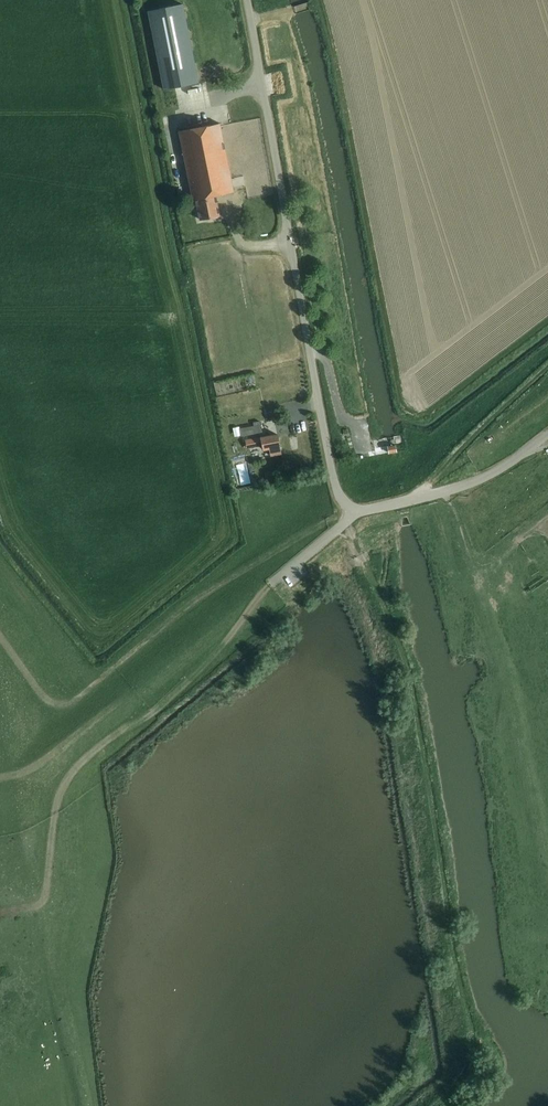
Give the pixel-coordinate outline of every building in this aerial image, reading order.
[(164,88),(175,86),(198,81),(183,4),(149,10),(164,88)] [(200,218),(219,214),(215,194),(233,190),(219,123),(180,131),(195,205),(198,205),(200,218)] [(240,428),(241,434),(241,435),(262,431),(260,420),(253,421),(254,425),(240,428)] [(271,455),(281,453),(277,434),(254,438),(245,440),(247,447),(255,446),(263,444),(264,449),(270,447),(271,455)] [(273,472),(265,474),(266,482),(274,480),(273,472)]
